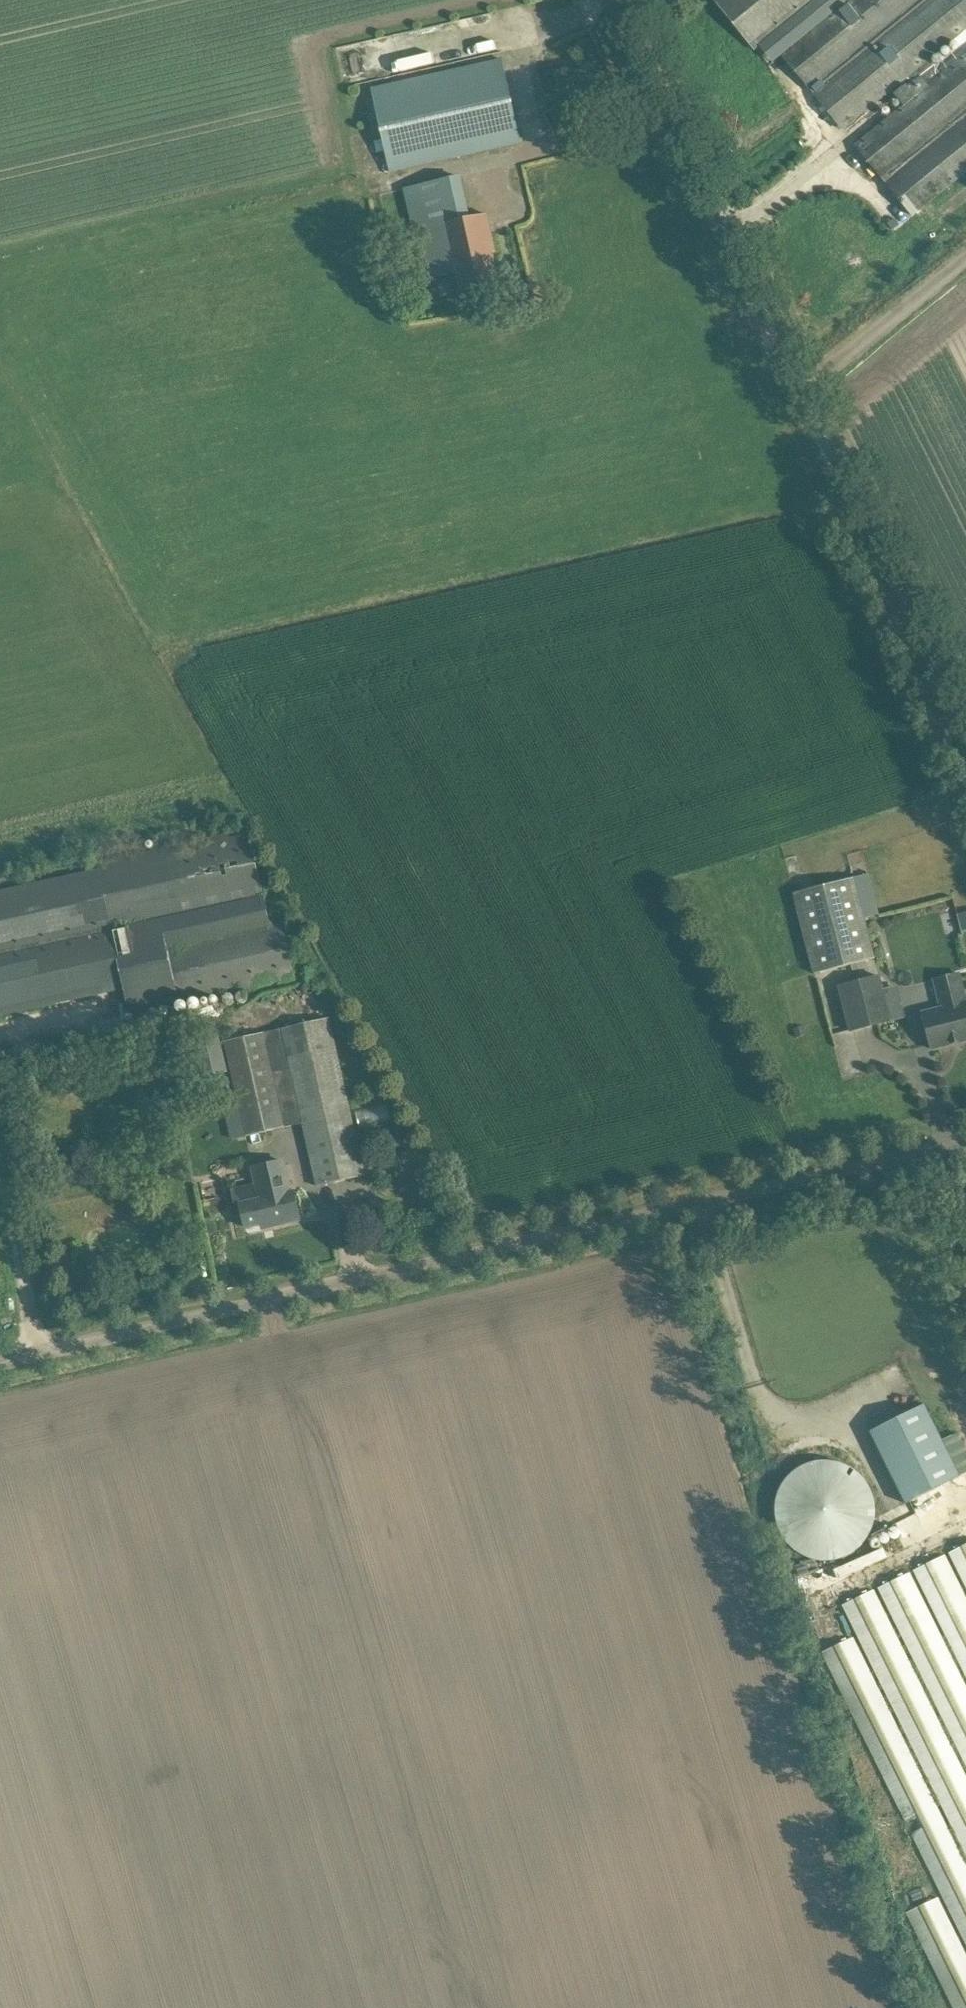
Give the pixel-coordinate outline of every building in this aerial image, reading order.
[(757,50),(819,0),(717,0),(757,50)] [(844,130),(892,90),(904,106),(942,74),(930,60),(945,48),(965,31),(965,0),(847,0),(847,1),(838,9),(782,54),(844,130)] [(838,9),(847,1),(847,0),(830,0),(838,9)] [(915,215),(965,173),(965,55),(957,62),(904,106),(856,145),(915,215)] [(373,89),(383,135),(391,171),(521,142),(503,60),(373,89)] [(420,258),(425,279),(457,271),(462,292),(499,283),(492,253),(496,252),(488,214),(469,218),(459,175),(404,188),(420,258)] [(265,898),(250,830),(137,854),(98,862),(100,871),(0,893),(0,1016),(126,988),(132,1013),(170,1004),(171,1005),(309,974),(305,952),(291,956),(283,922),(271,924),(265,898)] [(795,893),(816,974),(875,959),(854,878),(795,893)] [(959,931),(965,929),(965,911),(955,914),(959,931)] [(932,1049),(965,1041),(965,1000),(959,974),(935,980),(942,1008),(923,1013),(932,1049)] [(892,1021),(880,976),(840,986),(852,1032),(892,1021)] [(225,1042),(246,1137),(304,1124),(318,1186),(365,1176),(360,1156),(329,1018),(282,1029),(291,1067),(272,1071),(264,1033),(225,1042)] [(803,1026),(795,1029),(797,1038),(806,1035),(803,1026)] [(251,1167),(255,1184),(232,1190),(235,1205),(241,1204),(246,1227),(273,1221),(274,1225),(300,1219),(294,1192),(293,1192),(285,1159),(251,1167)] [(413,1210),(404,1213),(406,1221),(415,1218),(413,1210)] [(870,1431),(906,1504),(960,1477),(925,1405),(870,1431)] [(795,1550),(798,1553),(802,1555),(806,1557),(810,1558),(815,1559),(819,1560),(823,1560),(828,1560),(832,1560),(837,1559),(841,1558),(845,1557),(849,1555),(853,1552),(856,1550),(860,1547),(863,1544),(865,1541),(868,1537),(870,1533),(872,1529),(874,1525),(875,1521),(875,1516),(876,1512),(876,1508),(875,1503),(875,1499),(873,1495),(872,1491),(870,1487),(868,1483),(865,1479),(862,1476),(859,1473),(856,1470),(852,1467),(848,1465),(844,1463),(840,1462),(836,1461),(832,1460),(827,1460),(823,1460),(819,1460),(814,1461),(810,1462),(806,1464),(802,1465),(798,1468),(795,1470),(791,1473),(788,1476),(785,1479),(783,1483),(781,1487),(779,1491),(777,1495),(776,1499),(775,1504),(775,1508),(775,1512),(775,1517),(776,1521),(777,1525),(779,1530),(781,1533),(783,1537),(786,1541),(788,1544),(792,1547),(795,1550)] [(840,1605),(862,1647),(851,1636),(837,1643),(965,1899),(965,1542),(840,1605)] [(965,1948),(938,1895),(906,1911),(955,2007),(965,2007),(965,1947),(965,1948)]
